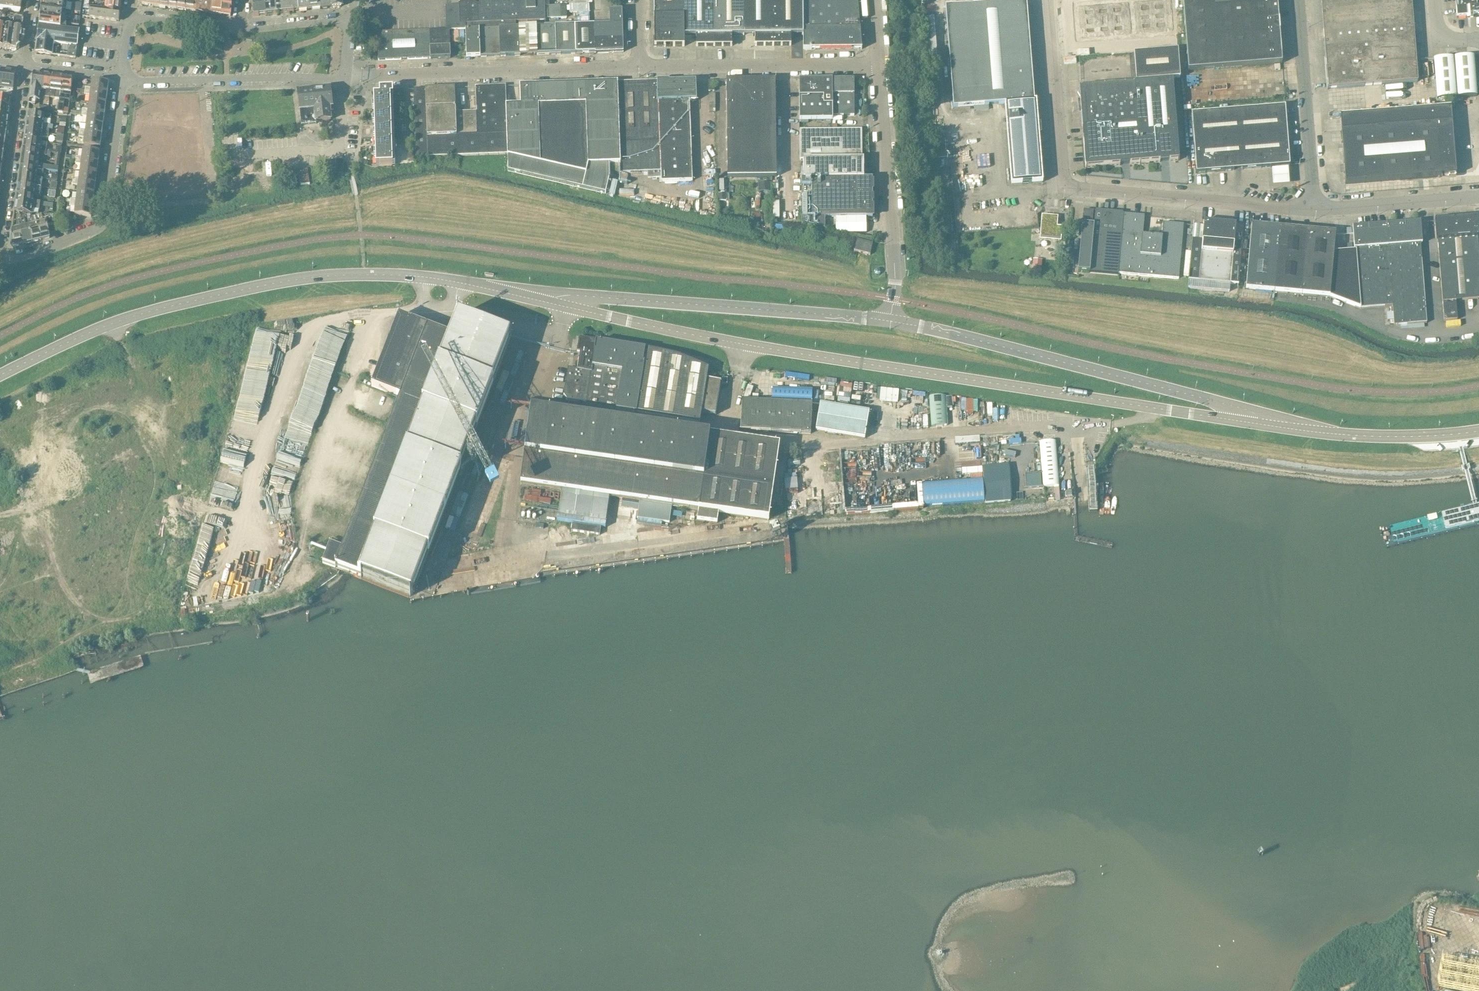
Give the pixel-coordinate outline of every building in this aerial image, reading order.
[(20,3),(0,0),(0,10),(19,12),(20,3)] [(67,2),(49,0),(43,0),(42,8),(65,12),(67,2)] [(120,12),(121,2),(105,0),(105,6),(98,5),(98,9),(120,12)] [(168,0),(159,0),(158,7),(167,8),(168,0)] [(177,0),(168,0),(167,8),(176,10),(177,0)] [(187,0),(177,0),(176,10),(185,11),(187,0)] [(196,0),(187,0),(185,11),(194,12),(196,0)] [(205,0),(196,0),(194,12),(203,13),(205,0)] [(203,13),(212,14),(214,0),(205,0),(203,13)] [(223,0),(214,0),(212,14),(221,15),(223,0)] [(232,0),(223,0),(221,15),(230,17),(232,0)] [(254,17),(259,16),(265,15),(265,16),(265,15),(264,4),(264,0),(262,0),(251,1),(254,17)] [(297,0),(280,2),(281,12),(281,14),(294,12),(294,11),(298,11),(297,1),(297,0)] [(297,0),(297,1),(298,11),(300,11),(301,12),(305,11),(306,10),(309,10),(308,0),(297,0)] [(319,0),(308,0),(309,10),(313,9),(314,10),(318,10),(319,9),(320,8),(319,0)] [(330,0),(319,0),(320,8),(322,8),(323,9),(327,9),(328,8),(331,7),(330,0)] [(545,7),(545,0),(479,0),(480,7),(476,7),(476,2),(461,2),(459,4),(460,24),(479,23),(511,22),(545,21),(545,19),(545,7)] [(803,35),(803,0),(654,0),(654,47),(684,46),(684,36),(696,36),(696,46),(732,46),(732,36),(755,35),(755,46),(791,46),(791,35),(803,35)] [(803,35),(803,50),(861,50),(857,0),(803,0),(803,35)] [(1073,4),(1074,22),(1076,41),(1174,33),(1172,14),(1171,0),(1121,0),(1073,4)] [(1188,71),(1282,64),(1277,0),(1182,0),(1188,71)] [(1328,89),(1417,82),(1411,0),(1321,0),(1328,89)] [(1456,18),(1466,18),(1467,20),(1472,20),(1472,18),(1472,17),(1478,17),(1478,0),(1455,0),(1456,18)] [(281,12),(280,2),(264,4),(265,15),(278,14),(278,13),(281,12)] [(1026,2),(946,8),(953,109),(1005,105),(1012,185),(1042,183),(1036,102),(1034,102),(1026,2)] [(589,5),(589,4),(569,5),(569,14),(589,13),(589,5)] [(446,16),(446,31),(449,30),(457,30),(457,6),(447,7),(447,16),(446,16)] [(566,6),(545,7),(545,19),(567,18),(566,6)] [(64,20),(65,12),(42,8),(41,17),(64,20)] [(120,12),(98,9),(92,8),(90,8),(89,18),(116,22),(119,20),(120,12)] [(594,26),(595,54),(623,53),(622,11),(609,11),(609,25),(594,26)] [(21,18),(14,17),(12,27),(9,50),(15,51),(18,48),(22,19),(21,18)] [(66,30),(67,24),(68,21),(64,20),(41,17),(39,26),(63,29),(66,30)] [(928,55),(936,55),(935,17),(927,18),(928,55)] [(12,27),(3,26),(0,46),(0,49),(9,50),(12,27)] [(76,59),(79,31),(66,30),(63,29),(39,26),(36,54),(52,56),(54,44),(68,46),(67,58),(76,59)] [(575,54),(574,26),(555,27),(556,55),(575,54)] [(594,26),(574,26),(575,54),(595,54),(594,26)] [(543,27),(535,27),(536,55),(556,55),(555,27),(543,27)] [(520,56),(519,28),(507,28),(499,29),(500,57),(520,56)] [(480,57),(479,29),(465,30),(466,58),(480,57)] [(500,57),(499,29),(479,29),(480,57),(500,57)] [(446,31),(436,31),(429,31),(430,59),(450,58),(449,30),(446,31)] [(429,31),(409,32),(377,33),(378,61),(430,59),(429,31)] [(1136,82),(1180,79),(1177,51),(1134,54),(1136,82)] [(1437,99),(1477,96),(1473,56),(1436,59),(1434,59),(1437,99)] [(15,72),(1,70),(0,77),(0,87),(13,89),(15,72)] [(40,101),(41,90),(43,75),(35,73),(33,75),(30,100),(29,104),(35,105),(35,101),(40,101)] [(50,98),(53,76),(43,75),(41,90),(46,91),(45,97),(50,98)] [(61,93),(63,77),(53,76),(50,98),(55,99),(56,92),(61,93)] [(71,94),(73,79),(63,77),(61,93),(60,99),(65,100),(66,93),(71,94)] [(775,80),(726,81),(727,178),(776,177),(775,80)] [(832,120),(832,116),(832,80),(799,81),(799,123),(808,123),(808,120),(832,120)] [(832,80),(832,116),(854,116),(854,80),(832,80)] [(107,94),(109,83),(92,81),(91,89),(85,88),(85,91),(107,94)] [(669,85),(657,85),(661,172),(660,172),(661,178),(661,182),(692,181),(689,101),(696,101),(695,81),(668,82),(669,85)] [(1173,81),(1079,89),(1085,168),(1179,161),(1173,81)] [(648,178),(661,178),(660,172),(661,172),(657,85),(657,82),(617,83),(620,164),(621,174),(648,173),(648,178)] [(608,164),(612,164),(609,83),(520,87),(520,106),(506,107),(508,154),(508,171),(605,194),(609,179),(608,164)] [(619,164),(620,164),(617,83),(609,83),(612,164),(615,164),(617,164),(619,164)] [(416,158),(508,154),(506,107),(505,86),(475,88),(476,112),(456,113),(455,89),(413,90),(416,158)] [(332,108),(331,98),(333,98),(332,90),(330,90),(330,89),(298,92),(301,126),(316,124),(316,122),(331,120),(330,112),(328,112),(328,109),(331,108),(332,108)] [(393,166),(390,102),(404,101),(404,90),(379,91),(379,96),(373,96),(374,119),(376,119),(376,124),(374,124),(375,133),(376,133),(376,138),(375,138),(375,147),(376,147),(377,152),(375,152),(375,153),(377,153),(377,157),(375,157),(376,166),(393,166)] [(106,105),(107,94),(85,91),(84,95),(90,96),(89,103),(106,105)] [(0,98),(0,107),(10,108),(12,99),(0,98)] [(48,112),(49,108),(50,101),(47,101),(46,107),(39,106),(39,107),(38,111),(43,112),(48,112)] [(105,116),(106,105),(89,103),(88,110),(83,109),(82,113),(105,116)] [(1285,106),(1191,114),(1196,174),(1206,173),(1214,172),(1289,166),(1285,106)] [(10,108),(0,107),(0,116),(9,117),(10,108)] [(1450,108),(1340,117),(1345,185),(1399,180),(1400,181),(1401,181),(1401,180),(1434,178),(1435,178),(1436,178),(1456,176),(1450,108)] [(50,121),(51,117),(51,116),(28,113),(27,123),(44,125),(44,120),(50,121)] [(103,126),(105,116),(82,113),(82,116),(87,117),(87,124),(103,126)] [(9,117),(0,116),(0,125),(8,126),(9,117)] [(43,129),(44,125),(27,123),(25,132),(48,135),(49,130),(43,129)] [(102,137),(103,126),(87,124),(86,131),(80,131),(79,134),(102,137)] [(8,126),(0,125),(0,134),(7,135),(8,126)] [(803,160),(803,180),(864,179),(863,159),(862,159),(861,130),(799,130),(800,160),(803,160)] [(48,139),(48,135),(25,132),(24,140),(42,143),(42,138),(48,139)] [(100,148),(102,137),(79,134),(79,138),(85,139),(84,146),(100,148)] [(41,148),(42,143),(24,140),(23,149),(47,152),(47,148),(41,148)] [(945,141),(936,142),(937,160),(946,159),(945,141)] [(50,157),(51,153),(47,152),(23,149),(22,159),(39,161),(40,156),(45,157),(50,157)] [(98,163),(100,152),(83,150),(82,158),(72,156),(72,157),(66,156),(66,159),(74,160),(98,163)] [(39,165),(39,161),(22,159),(21,167),(44,170),(58,172),(59,168),(54,167),(39,165)] [(97,174),(98,163),(74,160),(73,164),(75,164),(81,165),(80,172),(97,174)] [(342,174),(344,161),(337,161),(335,173),(342,174)] [(44,175),(44,170),(21,167),(19,176),(37,178),(38,174),(44,175)] [(301,186),(310,185),(307,170),(299,171),(301,186)] [(949,180),(948,170),(938,171),(939,181),(949,180)] [(1288,170),(1271,171),(1273,187),(1289,186),(1288,170)] [(97,174),(80,172),(79,179),(73,178),(73,182),(95,185),(97,174)] [(36,183),(37,178),(19,176),(18,187),(41,190),(42,186),(42,184),(36,183)] [(719,194),(727,193),(726,177),(719,177),(719,194)] [(864,179),(803,180),(801,180),(802,225),(825,231),(825,218),(872,217),(872,204),(870,204),(870,198),(872,198),(872,179),(864,179)] [(94,195),(95,185),(73,182),(72,185),(78,186),(77,193),(94,195)] [(758,192),(771,192),(771,183),(758,183),(758,192)] [(40,196),(41,190),(18,187),(17,195),(34,198),(35,195),(40,196)] [(92,206),(94,195),(77,193),(76,200),(71,200),(70,203),(92,206)] [(34,201),(34,198),(17,195),(16,203),(40,206),(53,208),(53,204),(40,202),(34,201)] [(39,210),(40,206),(16,203),(14,214),(21,214),(31,216),(32,210),(39,210)] [(91,217),(92,206),(70,203),(70,207),(75,207),(74,215),(91,217)] [(1082,224),(1078,272),(1118,275),(1118,274),(1123,214),(1123,213),(1122,213),(1122,214),(1109,213),(1096,212),(1096,210),(1095,210),(1095,212),(1094,225),(1082,224)] [(1083,211),(1082,223),(1092,224),(1093,212),(1083,211)] [(1123,214),(1118,274),(1179,280),(1180,259),(1183,225),(1163,224),(1162,238),(1143,236),(1144,216),(1123,214)] [(49,239),(47,226),(46,222),(44,222),(42,216),(36,217),(41,241),(49,239)] [(53,216),(52,216),(42,216),(44,222),(46,222),(47,226),(54,225),(53,216)] [(1061,238),(1062,228),(1057,228),(1057,224),(1056,224),(1057,218),(1046,217),(1047,217),(1042,216),(1040,239),(1046,240),(1046,239),(1050,239),(1050,237),(1061,238)] [(41,241),(36,217),(31,218),(33,224),(28,225),(32,243),(41,241)] [(1435,221),(1436,240),(1437,240),(1442,302),(1478,299),(1478,259),(1477,238),(1478,238),(1477,217),(1435,221)] [(32,243),(28,225),(23,226),(22,220),(20,221),(18,221),(22,245),(32,243)] [(22,245),(18,221),(13,223),(10,245),(13,248),(22,245)] [(1189,281),(1188,289),(1210,290),(1229,292),(1230,288),(1230,284),(1238,285),(1242,245),(1234,244),(1236,225),(1236,224),(1220,223),(1204,222),(1202,241),(1192,241),(1188,279),(1188,281),(1189,281)] [(1420,223),(1352,228),(1354,250),(1355,249),(1356,251),(1360,309),(1392,306),(1394,326),(1426,324),(1420,244),(1422,244),(1420,223)] [(1249,258),(1246,290),(1274,292),(1301,295),(1329,297),(1360,309),(1356,251),(1333,253),(1335,233),(1307,231),(1279,228),(1252,226),(1249,258)] [(854,252),(870,256),(873,245),(856,241),(854,252)] [(1032,266),(1031,269),(1035,269),(1041,269),(1042,260),(1032,259),(1032,266)] [(1456,304),(1442,305),(1444,321),(1457,320),(1456,304)] [(399,316),(371,388),(400,399),(344,543),(331,539),(322,563),(335,568),(335,566),(362,576),(361,578),(410,597),(411,595),(413,595),(511,338),(510,337),(510,335),(511,335),(510,335),(471,320),(469,319),(469,321),(457,316),(450,336),(399,316)] [(568,370),(564,397),(567,401),(570,402),(570,404),(572,405),(572,402),(586,405),(586,407),(635,415),(635,414),(699,424),(701,413),(715,415),(720,383),(706,381),(708,370),(695,365),(680,359),(675,357),(645,351),(597,343),(579,339),(577,354),(580,354),(577,371),(568,370)] [(772,400),(811,402),(812,391),(792,390),(772,389),(772,400)] [(881,389),(880,401),(886,401),(897,402),(898,390),(889,389),(881,389)] [(946,413),(945,398),(945,397),(943,398),(929,399),(930,414),(931,427),(947,426),(946,413)] [(966,410),(967,398),(951,397),(951,410),(966,410)] [(812,404),(742,401),(740,431),(811,434),(812,404)] [(816,431),(864,439),(869,413),(836,407),(820,404),(816,431)] [(779,446),(531,411),(520,485),(622,499),(622,503),(639,505),(637,518),(669,523),(671,506),(698,510),(697,521),(717,524),(718,513),(768,520),(779,446)] [(967,444),(980,443),(979,437),(968,438),(955,439),(955,445),(967,444)] [(1039,442),(1041,464),(1043,487),(1059,486),(1057,470),(1055,441),(1039,442)] [(999,503),(1010,502),(1008,465),(992,467),(982,467),(983,482),(985,504),(999,503)] [(1042,488),(1041,473),(1033,474),(1024,475),(1025,484),(1025,489),(1035,488),(1042,488)] [(798,489),(798,474),(785,474),(786,489),(798,489)] [(984,502),(982,480),(953,482),(922,484),(923,506),(956,504),(984,502)] [(1411,543),(1478,526),(1478,506),(1477,507),(1406,525),(1405,529),(1405,534),(1407,538),(1411,543)] [(600,529),(572,524),(571,531),(599,535),(600,529)] [(460,560),(479,556),(478,552),(459,555),(460,560)]
